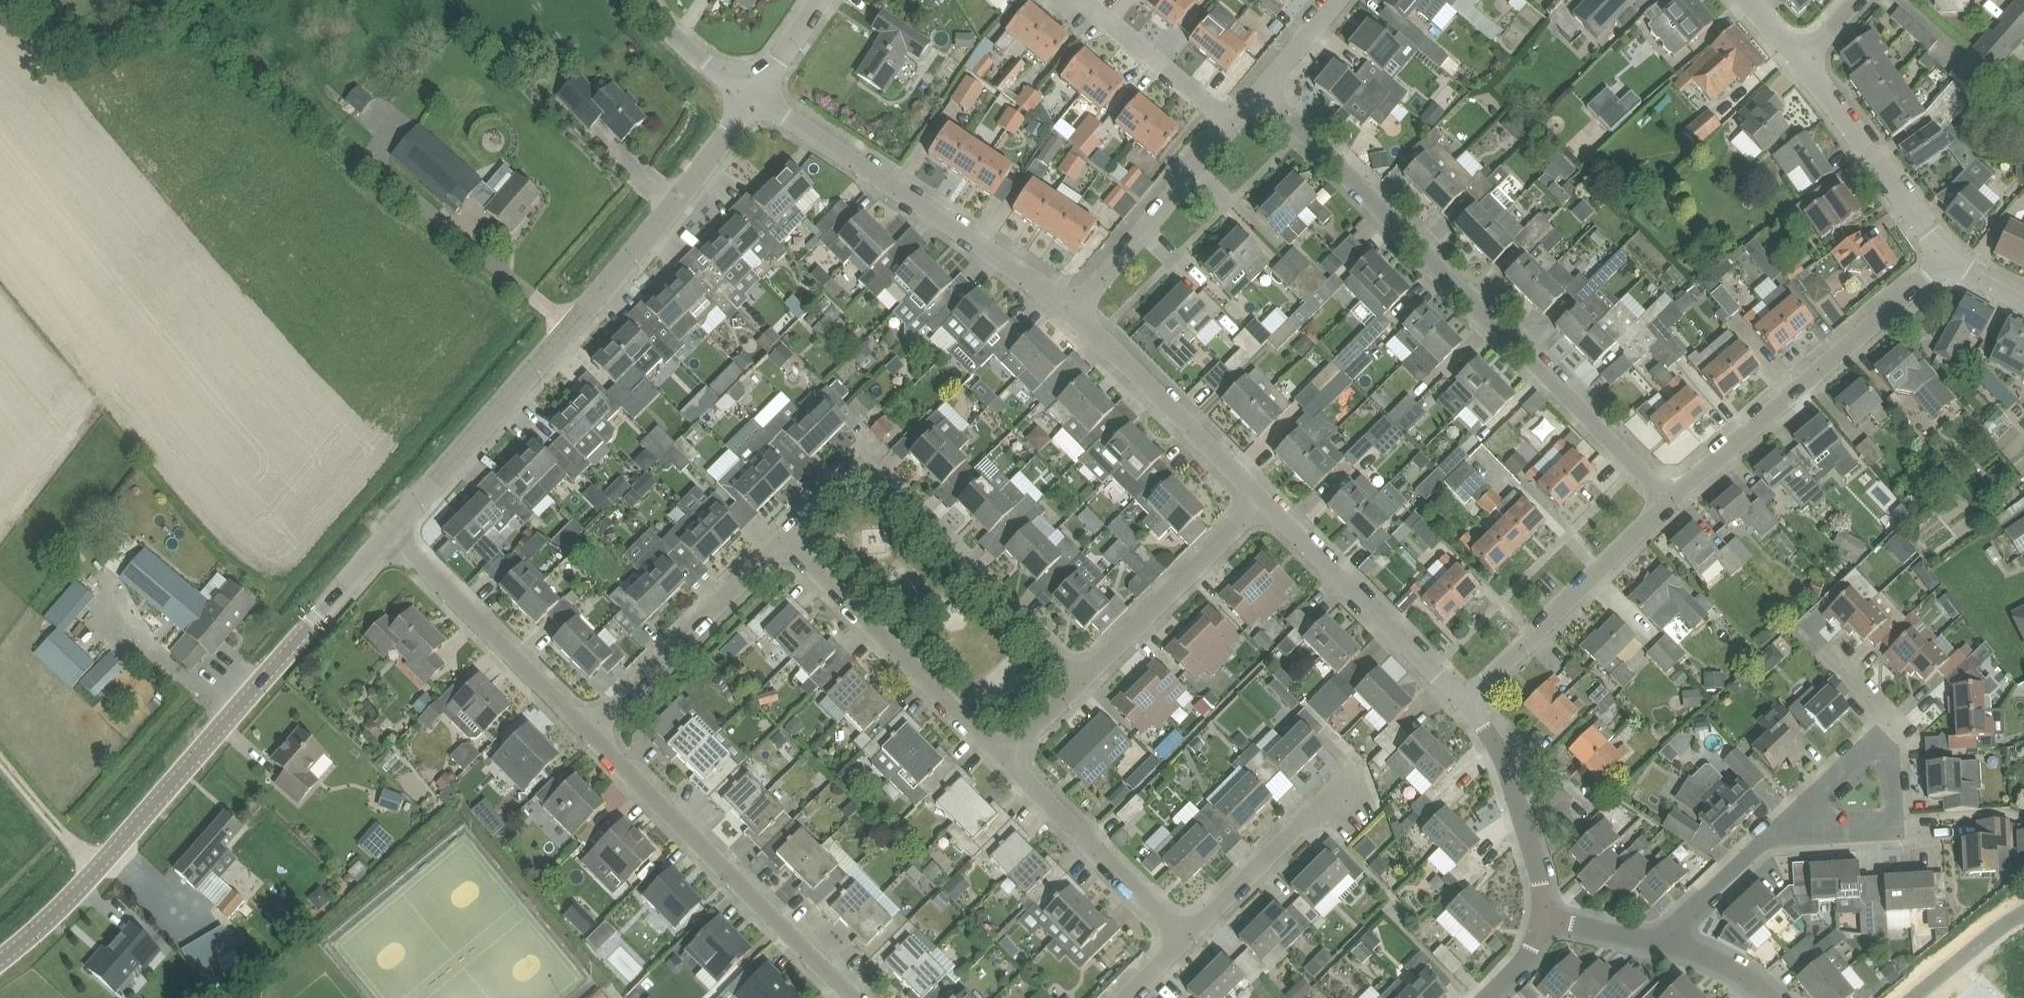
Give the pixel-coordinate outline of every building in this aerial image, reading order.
[(759,0),(737,0),(752,10),(759,0)] [(1156,13),(1166,0),(1141,0),(1156,13)] [(1156,13),(1175,29),(1187,13),(1199,0),(1186,0),(1186,1),(1185,0),(1166,0),(1156,13)] [(1404,22),(1405,23),(1417,10),(1432,23),(1448,4),(1443,0),(1389,0),(1384,5),(1404,22)] [(1473,7),(1464,0),(1455,0),(1450,6),(1458,13),(1472,25),(1482,15),(1473,7)] [(1509,5),(1520,13),(1527,4),(1523,0),(1513,0),(1509,5)] [(1607,30),(1636,0),(1588,0),(1574,15),(1593,34),(1587,39),(1593,45),(1599,39),(1598,39),(1607,30)] [(1645,15),(1652,23),(1648,26),(1652,30),(1652,33),(1657,39),(1660,40),(1664,44),(1664,47),(1669,53),(1672,54),(1675,57),(1713,25),(1692,0),(1681,0),(1673,7),(1667,0),(1662,0),(1645,15)] [(1799,14),(1814,0),(1785,0),(1799,14)] [(1961,13),(1971,13),(1970,0),(1947,0),(1961,13)] [(1969,53),(1995,75),(2023,42),(2023,3),(2021,0),(2016,0),(1999,19),(2003,23),(1993,34),(1989,30),(1969,53)] [(1029,5),(1016,21),(995,46),(1004,55),(1008,51),(1016,40),(1026,49),(1049,22),(1029,5)] [(1190,41),(1209,57),(1227,35),(1238,22),(1220,6),(1203,26),(1190,41)] [(1891,18),(1910,34),(1919,25),(1900,8),(1891,18)] [(930,44),(901,24),(885,13),(874,29),(888,38),(882,46),(879,44),(858,75),(885,93),(897,74),(893,71),(907,51),(919,60),(930,44)] [(1501,31),(1482,15),(1472,25),(1492,42),(1501,31)] [(1277,20),(1269,29),(1277,35),(1284,26),(1277,20)] [(1046,66),(1056,54),(1069,39),(1049,22),(1026,49),(1046,66)] [(1401,51),(1384,36),(1369,23),(1350,46),(1365,58),(1382,73),(1401,51)] [(1910,34),(1929,51),(1938,41),(1919,25),(1910,34)] [(1682,93),(1693,82),(1712,101),(1739,79),(1743,84),(1751,77),(1766,64),(1734,26),(1685,74),(1674,86),(1682,93)] [(1227,35),(1209,57),(1228,73),(1258,38),(1250,31),(1239,45),(1227,35)] [(1419,31),(1410,42),(1441,69),(1450,58),(1419,31)] [(1855,75),(1852,78),(1855,75),(1855,76),(1883,57),(1889,53),(1873,32),(1841,55),(1855,75)] [(960,35),(960,49),(975,49),(975,35),(960,35)] [(1062,78),(1082,95),(1104,68),(1084,52),(1062,78)] [(1985,86),(1995,75),(1969,53),(1960,63),(1985,86)] [(1503,54),(1498,59),(1498,65),(1503,70),(1511,62),(1503,54)] [(1937,64),(1926,55),(1919,62),(1930,72),(1937,64)] [(994,64),(986,57),(973,72),(981,79),(994,64)] [(1897,76),(1883,57),(1855,76),(1855,75),(1852,78),(1850,79),(1864,100),(1897,76)] [(995,88),(1003,95),(1027,67),(1018,60),(995,88)] [(1949,75),(1956,81),(1975,97),(1985,86),(1960,63),(1949,75)] [(1329,71),(1316,86),(1336,104),(1341,108),(1363,126),(1370,118),(1381,127),(1391,115),(1400,104),(1377,84),(1374,82),(1366,91),(1355,82),(1355,81),(1353,79),(1335,64),(1329,71)] [(1124,85),(1104,68),(1082,95),(1101,111),(1124,85)] [(1387,74),(1377,84),(1400,104),(1409,93),(1394,80),(1387,74)] [(581,75),(558,96),(589,129),(600,119),(622,142),(646,119),(635,107),(638,105),(628,94),(625,97),(614,85),(601,97),(581,75)] [(1878,119),(1911,96),(1897,76),(1864,100),(1878,119)] [(969,113),(985,89),(967,77),(951,101),(969,113)] [(1956,81),(1925,116),(1924,116),(1932,127),(1900,150),(1916,172),(1929,162),(1933,163),(1939,158),(1940,154),(1949,148),(1940,137),(1953,128),(1951,125),(1975,97),(1956,81)] [(374,100),(361,89),(359,86),(346,101),(361,115),(374,100)] [(1023,109),(1036,94),(1028,87),(1015,102),(1023,109)] [(1631,113),(1608,89),(1588,107),(1611,132),(1631,113)] [(1763,153),(1773,144),(1787,130),(1769,111),(1778,103),(1766,91),(1740,115),(1749,124),(1742,131),(1763,153)] [(1043,100),(1036,94),(1023,109),(1030,115),(1043,100)] [(1925,116),(1911,96),(1878,119),(1893,139),(1924,116),(1925,116)] [(1116,125),(1136,141),(1159,114),(1139,98),(1116,125)] [(1447,113),(1434,103),(1421,118),(1433,129),(1447,113)] [(1006,131),(1018,114),(1009,108),(997,125),(1006,131)] [(1698,147),(1722,126),(1709,111),(1684,132),(1698,147)] [(1026,120),(1018,114),(1006,131),(1014,137),(1026,120)] [(1159,114),(1136,141),(1156,158),(1179,131),(1159,114)] [(1510,115),(1501,124),(1517,139),(1526,130),(1510,115)] [(1054,128),(1067,139),(1075,129),(1062,118),(1054,128)] [(1080,152),(1093,137),(1101,127),(1090,118),(1069,144),(1080,152)] [(1046,128),(1033,120),(1026,131),(1039,139),(1046,128)] [(470,196),(489,212),(512,233),(523,221),(520,219),(540,196),(519,178),(503,196),(489,183),(487,185),(483,181),(484,180),(420,124),(390,157),(456,213),(470,196)] [(951,169),(970,139),(949,125),(929,155),(951,169)] [(1405,176),(1424,195),(1456,162),(1438,143),(1443,136),(1435,129),(1419,144),(1429,155),(1427,157),(1426,155),(1405,176)] [(1805,134),(1789,146),(1774,156),(1788,176),(1801,167),(1813,185),(1832,172),(1805,134)] [(1101,143),(1093,137),(1080,152),(1088,159),(1101,143)] [(1037,161),(1048,168),(1063,145),(1053,138),(1037,161)] [(972,183),(992,154),(970,139),(951,169),(972,183)] [(1105,170),(1113,159),(1099,149),(1091,160),(1105,170)] [(1466,150),(1457,159),(1472,176),(1482,167),(1466,150)] [(1390,168),(1387,152),(1371,155),(1374,171),(1390,168)] [(1576,170),(1559,153),(1548,163),(1551,166),(1545,171),(1556,182),(1560,178),(1565,182),(1576,170)] [(994,197),(1005,181),(1013,168),(992,154),(972,183),(994,197)] [(1067,177),(1078,160),(1070,154),(1058,171),(1067,177)] [(1086,165),(1078,160),(1067,177),(1075,182),(1086,165)] [(2000,200),(1985,186),(1994,176),(1976,160),(1951,187),(1962,197),(1947,214),(1969,235),(2000,200)] [(1464,189),(1471,197),(1488,181),(1487,180),(1480,172),(1473,179),(1456,162),(1424,195),(1443,214),(1457,199),(1463,194),(1461,192),(1464,189)] [(1111,174),(1130,190),(1129,190),(1141,200),(1155,185),(1135,168),(1129,174),(1118,165),(1111,174)] [(791,166),(773,184),(796,206),(813,189),(791,166)] [(1484,168),(1480,172),(1487,180),(1493,174),(1486,166),(1484,168)] [(1474,245),(1507,213),(1514,206),(1497,189),(1509,176),(1501,167),(1493,174),(1487,180),(1488,181),(1471,197),(1480,206),(1478,208),(1476,206),(1455,227),(1474,245)] [(1293,177),(1275,195),(1297,217),(1306,208),(1314,216),(1323,226),(1332,216),(1293,177)] [(1054,196),(1037,184),(1033,182),(1014,211),(1035,225),(1054,196)] [(1561,189),(1555,183),(1547,192),(1563,207),(1578,192),(1567,182),(1561,189)] [(1831,234),(1832,236),(1834,234),(1833,233),(1861,213),(1842,187),(1834,193),(1827,183),(1799,205),(1805,213),(1804,214),(1804,215),(1805,216),(1820,237),(1822,240),(1831,234)] [(765,212),(756,221),(780,245),(797,228),(786,216),(796,206),(773,184),(755,202),(765,212)] [(1075,207),(1081,196),(1061,184),(1054,195),(1075,207)] [(1329,184),(1323,190),(1332,198),(1338,192),(1329,184)] [(1105,203),(1113,210),(1125,220),(1138,206),(1125,195),(1126,194),(1118,188),(1105,203)] [(1308,228),(1297,217),(1275,195),(1257,213),(1279,235),(1287,243),(1290,246),(1308,228)] [(1035,225),(1056,239),(1076,210),(1054,196),(1035,225)] [(842,201),(828,216),(817,227),(825,236),(851,210),(842,201)] [(851,210),(825,236),(819,242),(844,266),(855,254),(855,255),(880,230),(864,215),(860,219),(851,210)] [(1076,210),(1056,239),(1078,253),(1097,224),(1076,210)] [(1514,240),(1522,248),(1547,224),(1546,223),(1542,218),(1538,214),(1523,229),(1510,216),(1507,213),(1474,245),(1493,264),(1513,244),(1512,242),(1514,240)] [(779,246),(780,245),(756,221),(748,230),(737,219),(719,238),(752,271),(770,254),(778,261),(786,253),(779,246)] [(825,236),(817,227),(808,219),(803,224),(816,236),(805,247),(809,252),(819,242),(825,236)] [(2010,223),(1995,254),(2023,267),(2023,265),(2023,230),(2010,223)] [(1525,296),(1557,264),(1548,255),(1563,240),(1547,224),(1522,248),(1530,256),(1528,259),(1526,257),(1506,277),(1525,296)] [(858,283),(868,292),(897,262),(888,253),(895,246),(880,230),(855,255),(870,270),(858,283)] [(1871,245),(1861,231),(1831,252),(1843,270),(1860,272),(1868,265),(1878,279),(1897,266),(1879,239),(1871,245)] [(1238,232),(1220,250),(1252,282),(1261,272),(1270,264),(1252,246),(1238,232)] [(1351,236),(1337,250),(1334,254),(1345,265),(1363,247),(1351,236)] [(712,266),(703,275),(729,301),(738,292),(734,289),(751,272),(752,271),(719,238),(701,255),(712,266)] [(1755,239),(1744,249),(1771,282),(1782,273),(1755,239)] [(1721,262),(1708,246),(1686,265),(1680,258),(1676,261),(1689,275),(1696,283),(1721,262)] [(1234,299),(1243,291),(1252,282),(1220,250),(1202,268),(1224,290),(1224,289),(1234,299)] [(1614,276),(1630,259),(1621,250),(1602,269),(1611,279),(1614,276)] [(897,262),(868,292),(877,301),(885,291),(900,305),(937,269),(921,253),(905,269),(897,262)] [(1343,285),(1360,302),(1390,273),(1372,255),(1352,275),(1352,276),(1343,285)] [(1334,274),(1343,265),(1336,257),(1324,269),(1331,277),(1334,274)] [(1805,272),(1799,263),(1785,274),(1792,281),(1805,272)] [(1565,291),(1572,298),(1589,282),(1598,273),(1589,265),(1574,280),(1557,264),(1525,296),(1544,315),(1564,295),(1562,293),(1565,291)] [(1300,276),(1317,292),(1328,281),(1311,265),(1300,276)] [(836,297),(843,288),(819,268),(812,277),(836,297)] [(911,343),(927,327),(954,300),(946,292),(953,285),(937,269),(900,305),(901,306),(894,314),(906,326),(905,327),(906,337),(911,343)] [(1791,282),(1803,295),(1808,292),(1803,284),(1814,276),(1809,269),(1805,272),(1791,282)] [(733,306),(729,301),(703,275),(694,284),(684,273),(665,292),(688,315),(702,328),(706,324),(708,316),(716,308),(723,316),(733,306)] [(1390,273),(1360,302),(1378,320),(1387,311),(1387,312),(1394,305),(1408,291),(1390,273)] [(1719,285),(1718,283),(1711,275),(1702,283),(1710,292),(1719,285)] [(1289,287),(1306,304),(1310,299),(1317,292),(1300,276),(1289,287)] [(1575,347),(1607,315),(1607,314),(1591,298),(1598,291),(1589,282),(1572,298),(1581,307),(1579,309),(1577,308),(1556,328),(1575,347)] [(1742,308),(1722,286),(1711,296),(1731,318),(1742,308)] [(1813,323),(1800,308),(1782,286),(1763,302),(1773,315),(1795,339),(1813,323)] [(1182,288),(1164,305),(1196,337),(1206,327),(1213,319),(1204,310),(1196,302),(1182,288)] [(1674,301),(1684,312),(1696,302),(1686,291),(1674,301)] [(658,319),(649,328),(676,355),(684,346),(679,341),(686,334),(678,325),(688,315),(665,292),(648,309),(658,319)] [(962,308),(954,300),(927,327),(935,335),(941,329),(957,345),(995,308),(978,292),(962,308)] [(1629,292),(1620,300),(1636,319),(1646,310),(1629,292)] [(842,294),(836,300),(844,308),(853,300),(848,294),(842,294)] [(1619,302),(1607,314),(1607,315),(1575,347),(1594,366),(1617,343),(1624,351),(1648,327),(1657,318),(1673,302),(1665,294),(1646,312),(1638,321),(1620,303),(1619,302)] [(1935,353),(1952,363),(1954,364),(1969,333),(1980,339),(1986,328),(1995,311),(1967,295),(1935,353)] [(809,311),(794,296),(785,304),(800,320),(809,311)] [(1306,304),(1289,319),(1299,329),(1319,310),(1310,299),(1306,304)] [(1181,373),(1196,359),(1198,357),(1186,346),(1196,337),(1164,305),(1146,324),(1165,343),(1158,350),(1181,373)] [(1273,332),(1289,317),(1279,307),(1263,321),(1273,332)] [(995,308),(957,345),(972,360),(973,358),(982,367),(993,356),(1018,331),(995,308)] [(1396,337),(1395,337),(1413,355),(1443,326),(1425,308),(1411,322),(1396,337)] [(1731,318),(1722,308),(1716,314),(1724,324),(1731,318)] [(1744,318),(1763,340),(1776,355),(1795,339),(1773,315),(1763,323),(1753,311),(1744,318)] [(814,329),(830,347),(838,340),(827,328),(832,323),(827,317),(814,329)] [(1648,327),(1677,362),(1687,353),(1657,318),(1648,327)] [(2011,318),(1996,346),(1989,360),(2023,378),(2023,325),(2011,318)] [(1256,319),(1245,330),(1262,348),(1268,342),(1273,336),(1272,335),(1256,319)] [(1289,319),(1272,335),(1273,336),(1268,342),(1277,351),(1299,329),(1289,319)] [(630,326),(612,344),(645,377),(662,360),(666,364),(676,355),(649,328),(640,337),(630,326)] [(1018,331),(993,356),(1017,380),(1026,370),(1026,371),(1051,346),(1035,330),(1031,335),(1022,326),(1018,331)] [(1443,326),(1413,355),(1422,364),(1423,364),(1431,372),(1439,363),(1440,365),(1461,344),(1443,326)] [(1624,351),(1624,356),(1633,367),(1649,353),(1666,371),(1677,362),(1648,327),(1624,351)] [(772,329),(764,337),(774,347),(781,340),(772,329)] [(1245,330),(1233,342),(1251,359),(1262,348),(1245,330)] [(1721,338),(1720,339),(1730,351),(1720,359),(1742,384),(1761,368),(1729,331),(1721,338)] [(1332,363),(1343,373),(1363,352),(1353,342),(1336,358),(1320,342),(1321,342),(1312,333),(1307,338),(1332,362),(1332,363)] [(788,335),(784,339),(790,346),(795,342),(788,335)] [(757,343),(762,348),(767,354),(774,347),(764,337),(757,343)] [(1304,338),(1296,345),(1305,355),(1313,347),(1304,338)] [(607,393),(622,408),(634,419),(644,409),(629,394),(645,377),(612,344),(594,362),(616,384),(607,393)] [(873,353),(864,344),(852,356),(861,365),(873,353)] [(785,365),(793,358),(794,356),(786,348),(782,345),(772,356),(769,359),(781,370),(785,365)] [(1025,387),(1041,404),(1068,377),(1060,369),(1067,362),(1051,346),(1026,371),(1034,379),(1025,387)] [(1720,359),(1710,347),(1700,356),(1696,352),(1688,359),(1710,385),(1723,400),(1742,384),(1720,359)] [(1913,394),(1923,405),(1933,419),(1956,399),(1924,362),(1921,365),(1913,356),(1909,359),(1900,349),(1875,370),(1895,393),(1897,391),(1913,394)] [(756,365),(756,364),(751,358),(750,358),(743,351),(733,361),(746,374),(756,365)] [(1343,373),(1353,383),(1374,362),(1364,351),(1363,352),(1343,373)] [(1601,376),(1611,387),(1626,374),(1633,367),(1624,356),(1622,357),(1616,362),(1601,376)] [(1449,390),(1466,407),(1495,378),(1478,361),(1449,390)] [(1216,393),(1233,375),(1221,363),(1203,380),(1216,393)] [(1343,373),(1332,363),(1311,384),(1321,394),(1343,373)] [(1981,365),(1972,375),(2009,411),(2018,401),(1981,365)] [(1224,402),(1241,419),(1274,387),(1256,369),(1224,402)] [(1353,383),(1343,373),(1321,394),(1331,405),(1353,383)] [(1041,404),(1064,428),(1099,394),(1083,378),(1076,385),(1068,377),(1041,404)] [(1669,405),(1689,429),(1708,413),(1677,377),(1670,384),(1680,396),(1669,405)] [(720,398),(729,390),(718,378),(710,387),(720,398)] [(1495,378),(1466,407),(1484,425),(1493,417),(1494,418),(1514,397),(1495,378)] [(740,381),(728,393),(738,404),(747,396),(747,388),(740,381)] [(837,382),(830,388),(843,401),(849,394),(837,382)] [(1892,419),(1874,398),(1861,383),(1836,404),(1849,419),(1855,426),(1870,413),(1882,427),(1892,419)] [(824,400),(806,417),(830,441),(847,424),(836,413),(845,404),(843,401),(830,388),(828,387),(819,395),(824,400)] [(1291,405),(1284,397),(1274,387),(1241,419),(1260,438),(1283,415),(1282,414),(1291,405)] [(588,390),(569,409),(606,445),(612,439),(615,431),(607,423),(622,408),(607,393),(607,394),(602,388),(594,396),(588,390)] [(992,392),(982,401),(988,407),(998,398),(992,392)] [(1538,392),(1523,407),(1533,417),(1540,410),(1541,411),(1546,407),(1545,405),(1548,403),(1538,392)] [(730,412),(738,404),(728,393),(715,406),(721,412),(730,412)] [(877,407),(863,393),(850,405),(864,419),(877,407)] [(1099,394),(1064,428),(1062,430),(1086,454),(1116,425),(1107,417),(1114,410),(1099,394)] [(1395,425),(1417,404),(1409,396),(1388,418),(1395,425)] [(1648,402),(1647,403),(1637,412),(1648,426),(1651,423),(1670,445),(1689,429),(1669,405),(1658,414),(1648,402)] [(693,425),(707,413),(698,404),(685,416),(693,425)] [(792,404),(765,430),(792,457),(800,449),(811,459),(830,441),(806,417),(805,419),(792,404)] [(1426,414),(1417,405),(1417,404),(1395,425),(1405,435),(1426,414)] [(587,460),(604,443),(606,445),(569,409),(552,426),(562,437),(553,446),(582,475),(591,465),(587,460)] [(888,411),(871,430),(882,441),(894,429),(888,423),(894,416),(888,411)] [(926,471),(962,435),(938,411),(926,422),(909,439),(917,448),(910,455),(926,471)] [(1353,468),(1372,448),(1373,447),(1395,425),(1388,418),(1387,418),(1385,416),(1344,457),(1345,459),(1344,460),(1353,468)] [(1834,466),(1844,478),(1859,465),(1840,443),(1841,443),(1833,433),(1820,418),(1795,439),(1802,448),(1793,456),(1805,472),(1813,481),(1822,471),(1815,463),(1831,450),(1840,461),(1834,466)] [(1277,455),(1295,473),(1327,441),(1317,431),(1316,433),(1307,424),(1291,441),(1277,455)] [(1086,454),(1079,461),(1083,465),(1097,463),(1111,478),(1112,477),(1146,442),(1131,426),(1124,433),(1116,425),(1086,454)] [(1395,425),(1373,447),(1384,458),(1405,435),(1395,425)] [(1028,438),(1040,450),(1051,438),(1038,426),(1028,438)] [(737,457),(741,461),(775,495),(793,477),(783,467),(792,457),(765,430),(761,434),(737,457)] [(676,443),(664,432),(655,441),(667,453),(674,447),(673,446),(676,443)] [(1562,442),(1572,452),(1582,442),(1572,432),(1562,442)] [(641,445),(646,450),(658,462),(664,456),(667,453),(655,441),(650,435),(641,445)] [(967,462),(958,452),(968,441),(962,435),(926,471),(942,486),(949,479),(957,488),(974,471),(966,462),(967,462)] [(673,446),(674,447),(691,464),(700,455),(682,437),(676,443),(673,446)] [(1884,457),(1868,438),(1856,449),(1872,468),(1884,457)] [(1345,459),(1344,457),(1327,441),(1295,473),(1313,491),(1327,477),(1344,460),(1345,459)] [(1565,459),(1555,469),(1577,491),(1595,474),(1572,452),(1562,442),(1561,441),(1554,448),(1565,459)] [(1135,501),(1165,472),(1168,469),(1160,460),(1162,458),(1146,442),(1112,477),(1135,501)] [(534,443),(516,462),(549,495),(567,477),(573,484),(582,475),(553,446),(545,454),(534,443)] [(1449,478),(1465,462),(1470,457),(1460,446),(1438,468),(1449,478)] [(682,473),(691,464),(674,447),(667,453),(664,456),(673,464),(682,473)] [(1517,453),(1505,465),(1516,477),(1528,464),(1517,453)] [(1771,491),(1780,485),(1798,506),(1806,500),(1814,510),(1828,497),(1813,481),(1805,472),(1793,456),(1790,453),(1783,460),(1777,454),(1755,472),(1771,491)] [(1031,462),(1035,466),(1039,466),(1043,463),(1036,456),(1031,462)] [(958,503),(974,519),(1010,482),(1001,473),(986,458),(974,471),(957,488),(965,496),(958,503)] [(757,513),(775,495),(741,461),(717,484),(737,504),(742,498),(757,513)] [(500,499),(525,524),(534,516),(531,513),(549,495),(516,462),(498,479),(509,490),(500,499)] [(1476,473),(1465,462),(1449,478),(1440,487),(1445,492),(1448,488),(1454,494),(1476,473)] [(1449,478),(1438,468),(1415,492),(1425,502),(1440,487),(1449,478)] [(1560,509),(1577,491),(1555,469),(1545,480),(1533,468),(1527,475),(1539,486),(1538,487),(1560,509)] [(1020,471),(1012,480),(1036,502),(1045,493),(1020,471)] [(1143,523),(1152,532),(1189,496),(1165,472),(1135,501),(1150,516),(1143,523)] [(1486,484),(1476,473),(1454,494),(1465,505),(1471,499),(1479,491),(1486,484)] [(1330,508),(1347,525),(1379,493),(1369,483),(1370,483),(1362,475),(1344,494),(1330,508)] [(1004,535),(1036,504),(1028,495),(1025,497),(1010,482),(974,519),(989,534),(996,527),(1004,535)] [(620,498),(610,489),(604,495),(614,504),(620,498)] [(633,490),(624,500),(633,509),(642,499),(633,490)] [(1503,502),(1492,490),(1485,497),(1497,509),(1497,508),(1506,518),(1528,540),(1546,523),(1514,491),(1503,502)] [(1727,527),(1738,518),(1748,530),(1751,528),(1761,540),(1779,524),(1758,500),(1749,507),(1734,490),(1712,509),(1727,527)] [(1479,491),(1471,499),(1489,517),(1497,509),(1485,497),(1479,491)] [(1390,503),(1390,504),(1379,493),(1347,525),(1366,544),(1380,530),(1398,511),(1390,503)] [(689,515),(699,525),(722,548),(740,530),(725,515),(731,510),(715,494),(703,507),(700,504),(689,515)] [(1204,511),(1189,496),(1152,532),(1160,540),(1172,528),(1190,547),(1208,530),(1197,519),(1204,511)] [(481,497),(462,515),(494,546),(485,537),(495,528),(500,533),(508,525),(507,525),(516,516),(524,525),(525,524),(500,499),(491,507),(481,497)] [(607,499),(596,510),(602,516),(613,506),(607,499)] [(1046,541),(1055,532),(1041,518),(1045,513),(1036,504),(1004,535),(1013,544),(1006,551),(1021,566),(1046,541)] [(1442,540),(1415,513),(1405,523),(1433,551),(1442,540)] [(467,555),(473,550),(484,560),(496,548),(494,546),(462,515),(445,533),(467,555)] [(661,539),(660,540),(684,564),(693,555),(704,566),(722,548),(699,525),(689,515),(662,541),(661,539)] [(1104,526),(1096,517),(1087,526),(1095,535),(1104,526)] [(607,518),(598,527),(605,534),(614,525),(607,518)] [(1108,528),(1116,536),(1126,525),(1119,518),(1108,528)] [(1489,535),(1511,557),(1528,540),(1506,518),(1489,535)] [(2023,551),(2023,518),(2005,530),(2020,554),(2023,551)] [(573,521),(566,529),(576,539),(584,531),(573,521)] [(1672,545),(1701,577),(1717,561),(1731,577),(1744,566),(1740,561),(1727,546),(1718,554),(1693,526),(1672,545)] [(1452,529),(1444,536),(1446,538),(1451,544),(1451,543),(1459,537),(1452,529)] [(529,530),(523,535),(529,542),(535,536),(529,530)] [(1849,552),(1846,558),(1856,564),(1858,561),(1867,544),(1849,534),(1848,534),(1841,548),(1849,552)] [(1493,574),(1511,557),(1489,535),(1479,546),(1467,535),(1461,541),(1472,552),(1493,574)] [(1727,543),(1744,564),(1753,557),(1737,536),(1727,543)] [(1052,583),(1081,555),(1066,539),(1055,550),(1046,541),(1021,566),(1037,583),(1044,575),(1052,583)] [(634,567),(637,570),(668,601),(686,583),(676,573),(684,564),(660,540),(634,567)] [(1131,551),(1148,568),(1157,560),(1139,542),(1131,551)] [(255,604),(240,591),(231,583),(230,585),(213,605),(201,595),(146,549),(121,577),(188,636),(172,653),(191,670),(208,651),(212,655),(255,604)] [(518,606),(542,583),(542,584),(548,579),(520,551),(510,562),(492,579),(501,589),(518,606)] [(1148,568),(1131,551),(1122,560),(1139,577),(1148,568)] [(485,572),(492,579),(510,562),(501,553),(489,565),(483,570),(485,572)] [(1242,576),(1277,611),(1288,600),(1283,594),(1293,584),(1264,554),(1242,576)] [(1105,580),(1104,579),(1105,578),(1081,555),(1052,583),(1060,592),(1053,599),(1069,615),(1094,590),(1105,580)] [(1441,585),(1462,606),(1479,589),(1465,574),(1458,567),(1457,567),(1446,556),(1440,562),(1452,574),(1441,585)] [(1644,614),(1659,629),(1671,618),(1673,619),(1677,616),(1693,632),(1710,615),(1708,614),(1715,606),(1703,593),(1694,601),(1662,569),(1630,600),(1644,614)] [(1844,629),(1880,596),(1855,569),(1825,597),(1833,606),(1823,615),(1830,622),(1834,619),(1844,629)] [(668,601),(637,570),(644,578),(627,595),(620,587),(610,597),(623,610),(640,628),(650,619),(668,601)] [(1934,575),(1923,583),(1931,593),(1941,585),(1934,575)] [(1250,627),(1259,618),(1264,623),(1277,611),(1242,576),(1221,597),(1250,627)] [(1808,593),(1820,598),(1825,585),(1813,580),(1808,593)] [(71,687),(95,663),(64,634),(76,621),(96,599),(84,589),(77,583),(72,589),(61,601),(65,604),(50,621),(58,628),(36,654),(71,687)] [(547,615),(556,623),(574,605),(565,596),(559,601),(542,584),(542,583),(518,606),(537,625),(547,615)] [(1418,583),(1418,584),(1411,590),(1444,623),(1462,606),(1441,585),(1430,595),(1418,583)] [(1116,598),(1109,605),(1094,590),(1069,615),(1085,631),(1091,624),(1102,635),(1128,610),(1116,598)] [(1877,647),(1882,642),(1906,620),(1882,594),(1880,596),(1844,629),(1850,636),(1854,632),(1864,643),(1869,638),(1877,647)] [(765,633),(792,660),(817,635),(809,626),(814,621),(796,602),(765,633)] [(554,643),(572,660),(595,638),(578,620),(583,615),(574,605),(556,623),(565,632),(554,643)] [(1959,607),(1949,615),(1953,620),(1964,613),(1959,607)] [(1188,629),(1223,665),(1234,654),(1229,648),(1240,638),(1210,608),(1188,629)] [(1307,617),(1299,609),(1286,621),(1295,630),(1308,618),(1307,617)] [(2012,615),(2023,639),(2023,609),(2012,615)] [(366,638),(380,653),(385,658),(394,649),(415,669),(413,671),(425,684),(445,665),(434,654),(446,642),(413,610),(396,627),(386,618),(366,638)] [(640,628),(623,610),(614,619),(617,623),(631,637),(633,636),(640,628)] [(1913,613),(1907,619),(1906,620),(1882,642),(1890,650),(1885,655),(1891,663),(1896,659),(1905,669),(1932,644),(1937,639),(1929,631),(1920,639),(1912,630),(1921,622),(1913,613)] [(1287,657),(1297,647),(1304,640),(1321,658),(1344,635),(1326,618),(1317,627),(1308,618),(1278,648),(1287,657)] [(1596,662),(1603,668),(1623,690),(1635,678),(1614,657),(1634,637),(1615,618),(1599,635),(1600,636),(1596,641),(1592,638),(1582,648),(1596,662)] [(1765,632),(1766,637),(1758,645),(1762,649),(1772,640),(1777,636),(1776,629),(1770,628),(1765,632)] [(1196,681),(1206,672),(1211,677),(1223,665),(1188,629),(1167,651),(1196,681)] [(1275,644),(1262,631),(1254,639),(1267,652),(1275,644)] [(810,678),(819,687),(850,656),(832,639),(827,644),(817,635),(792,660),(810,678)] [(1308,702),(1318,713),(1360,670),(1352,662),(1361,652),(1344,635),(1321,658),(1337,674),(1308,702)] [(1666,635),(1657,644),(1656,646),(1676,665),(1686,655),(1666,635)] [(595,638),(572,660),(590,679),(602,667),(609,674),(626,657),(615,646),(609,652),(595,638)] [(1984,641),(1973,649),(1968,642),(1960,648),(1975,668),(1994,654),(1984,641)] [(1949,661),(1932,644),(1905,669),(1911,676),(1916,672),(1925,683),(1939,671),(1947,680),(1967,660),(1959,652),(1949,661)] [(737,656),(727,646),(720,652),(730,663),(737,656)] [(1656,646),(1649,652),(1647,655),(1666,675),(1676,665),(1656,646)] [(109,653),(80,681),(96,697),(101,692),(107,686),(125,668),(124,667),(109,653)] [(819,687),(846,714),(871,689),(863,681),(868,675),(850,656),(819,687)] [(1950,714),(1956,714),(1983,713),(1983,711),(1982,698),(1991,697),(2001,688),(1990,677),(1986,681),(1967,660),(1947,680),(1954,687),(1955,698),(1949,698),(1950,714)] [(1574,661),(1564,671),(1574,681),(1584,671),(1574,661)] [(1135,683),(1169,718),(1180,707),(1175,702),(1186,691),(1156,662),(1135,683)] [(1767,673),(1757,662),(1750,668),(1761,679),(1767,673)] [(1287,690),(1294,683),(1281,669),(1273,676),(1287,690)] [(1356,693),(1373,710),(1395,687),(1378,669),(1369,679),(1360,670),(1318,713),(1327,722),(1356,693)] [(1724,689),(1724,673),(1704,674),(1705,690),(1724,689)] [(1525,705),(1540,720),(1562,698),(1553,689),(1561,682),(1554,675),(1525,705)] [(479,738),(483,734),(510,707),(480,677),(455,702),(446,693),(418,721),(428,731),(448,708),(457,716),(451,722),(452,722),(469,738),(479,738)] [(1840,702),(1849,693),(1834,678),(1820,691),(1817,694),(1819,697),(1805,711),(1812,718),(1826,733),(1849,711),(1840,702)] [(1143,734),(1152,725),(1157,730),(1169,718),(1135,683),(1113,704),(1143,734)] [(1609,694),(1601,686),(1590,698),(1598,705),(1609,694)] [(1375,741),(1383,750),(1404,730),(1395,722),(1413,704),(1395,687),(1373,710),(1389,727),(1375,741)] [(846,714),(864,732),(854,743),(862,751),(861,752),(862,753),(904,711),(886,693),(881,699),(871,689),(846,714)] [(1685,710),(1702,708),(1699,690),(1682,692),(1685,710)] [(779,701),(776,691),(758,697),(761,707),(779,701)] [(1211,692),(1204,698),(1213,708),(1220,701),(1211,692)] [(1288,693),(1281,699),(1292,710),(1299,703),(1288,693)] [(414,706),(423,716),(436,704),(426,694),(414,706)] [(1610,694),(1598,707),(1605,714),(1617,701),(1610,694)] [(684,713),(691,705),(682,696),(663,715),(672,724),(654,743),(672,762),(678,756),(687,765),(711,740),(684,713)] [(1562,698),(1540,720),(1556,736),(1585,707),(1578,699),(1571,707),(1562,698)] [(1194,707),(1204,717),(1212,709),(1202,699),(1194,707)] [(1753,749),(1760,756),(1773,771),(1791,754),(1798,761),(1805,755),(1791,740),(1801,730),(1787,716),(1777,705),(1758,723),(1769,734),(1753,749)] [(1302,725),(1285,742),(1307,765),(1325,747),(1316,738),(1325,729),(1304,708),(1295,718),(1302,725)] [(1976,738),(2005,736),(2004,710),(1983,711),(1983,713),(1956,714),(1957,738),(1948,739),(1949,751),(1969,750),(1976,749),(1976,738)] [(888,781),(926,744),(917,735),(923,730),(904,711),(862,753),(871,762),(872,767),(888,782),(888,781)] [(1102,715),(1081,737),(1110,766),(1132,745),(1102,715)] [(1694,733),(1711,730),(1709,717),(1691,720),(1694,733)] [(795,737),(802,731),(792,721),(786,728),(795,737)] [(1615,736),(1605,727),(1599,721),(1570,750),(1585,766),(1607,744),(1615,736)] [(524,791),(535,781),(559,756),(528,725),(493,760),(524,791)] [(300,804),(319,781),(310,772),(326,753),(300,730),(280,753),(284,755),(276,764),(286,773),(277,783),(300,804)] [(1399,753),(1416,770),(1439,747),(1421,730),(1412,739),(1404,730),(1383,750),(1372,761),(1381,771),(1399,753)] [(1240,733),(1232,741),(1244,753),(1252,745),(1240,733)] [(779,734),(773,741),(781,749),(787,742),(779,734)] [(1089,788),(1110,766),(1081,737),(1059,758),(1089,788)] [(1205,745),(1198,737),(1188,746),(1196,754),(1205,745)] [(1285,742),(1277,750),(1266,738),(1256,747),(1253,744),(1244,753),(1272,781),(1281,773),(1290,782),(1307,765),(1285,742)] [(467,740),(451,757),(465,769),(480,752),(467,740)] [(708,797),(739,767),(711,740),(687,765),(696,774),(690,779),(708,797)] [(1133,774),(1153,754),(1140,742),(1121,762),(1133,774)] [(1164,761),(1173,752),(1164,742),(1155,751),(1164,761)] [(888,781),(915,808),(927,796),(958,765),(940,747),(935,753),(926,744),(888,781)] [(1616,752),(1607,744),(1585,766),(1601,781),(1630,752),(1623,745),(1616,752)] [(1439,747),(1416,770),(1433,787),(1411,808),(1414,811),(1419,816),(1453,783),(1445,775),(1456,765),(1439,747)] [(1765,779),(1736,749),(1724,761),(1752,791),(1765,779)] [(1249,778),(1233,794),(1255,816),(1273,799),(1264,790),(1272,781),(1244,753),(1236,762),(1243,770),(1242,770),(1249,778)] [(1153,756),(1142,767),(1150,775),(1161,764),(1153,756)] [(732,811),(740,819),(766,794),(744,771),(749,766),(744,761),(739,767),(708,797),(727,816),(732,811)] [(1977,810),(1976,791),(1981,791),(1979,762),(1957,763),(1947,763),(1927,765),(1929,799),(1945,798),(1945,812),(1977,810)] [(1632,771),(1625,764),(1619,770),(1626,777),(1632,771)] [(958,765),(927,796),(928,796),(954,823),(944,833),(944,834),(946,832),(980,798),(971,790),(977,784),(958,765)] [(1689,777),(1688,778),(1707,790),(1741,825),(1761,806),(1739,782),(1729,791),(1720,782),(1723,779),(1711,766),(1705,766),(1692,778),(1689,777)] [(447,773),(444,776),(436,784),(444,791),(452,783),(450,781),(454,781),(456,778),(456,775),(454,772),(450,772),(448,775),(447,773)] [(577,774),(563,788),(553,779),(535,798),(544,807),(543,807),(573,837),(593,818),(607,804),(606,803),(604,805),(576,777),(578,775),(577,774)] [(1707,790),(1688,778),(1675,799),(1692,811),(1702,802),(1709,811),(1699,819),(1721,843),(1741,825),(1707,790)] [(1463,793),(1453,783),(1419,816),(1420,817),(1429,826),(1422,832),(1440,850),(1463,827),(1446,810),(1463,793)] [(1131,792),(1123,784),(1116,792),(1124,800),(1131,792)] [(449,807),(459,797),(450,787),(439,798),(446,804),(449,807)] [(389,791),(383,808),(399,814),(405,797),(389,791)] [(793,821),(766,794),(740,819),(750,828),(744,834),(762,852),(793,821)] [(1209,804),(1200,813),(1220,833),(1229,824),(1238,834),(1255,816),(1233,794),(1216,811),(1209,804)] [(494,834),(507,824),(486,797),(473,808),(494,834)] [(1117,816),(1125,824),(1126,826),(1146,806),(1136,797),(1117,816)] [(982,851),(1013,820),(995,802),(989,807),(980,798),(946,832),(955,841),(952,844),(961,853),(964,851),(973,860),(982,851)] [(1700,829),(1684,818),(1672,810),(1663,826),(1690,844),(1700,829)] [(1414,811),(1400,825),(1406,831),(1420,817),(1419,816),(1414,811)] [(1184,824),(1171,836),(1203,868),(1221,850),(1212,841),(1220,833),(1200,813),(1186,827),(1184,824)] [(230,854),(226,850),(244,829),(226,814),(176,871),(198,891),(230,854)] [(1589,867),(1578,877),(1619,841),(1611,831),(1614,828),(1605,819),(1570,852),(1582,865),(1584,863),(1589,867)] [(982,851),(1009,878),(1034,852),(1026,844),(1031,838),(1013,820),(982,851)] [(786,865),(795,874),(821,849),(793,821),(762,852),(781,870),(786,865)] [(2008,821),(1979,823),(1980,840),(1964,841),(1965,874),(1996,873),(1995,849),(2009,848),(2008,821)] [(624,822),(610,836),(586,860),(595,870),(601,864),(622,886),(655,853),(624,822)] [(376,823),(367,834),(371,838),(362,848),(374,859),(393,838),(376,823)] [(508,826),(501,833),(508,840),(512,836),(512,830),(508,826)] [(912,835),(903,827),(896,835),(905,843),(912,835)] [(1450,890),(1450,891),(1478,864),(1469,855),(1480,844),(1463,827),(1440,850),(1457,867),(1443,880),(1452,888),(1450,890)] [(1203,868),(1171,836),(1154,853),(1186,885),(1203,868)] [(1643,837),(1633,846),(1639,852),(1646,846),(1649,844),(1643,837)] [(1370,841),(1358,853),(1365,860),(1377,849),(1370,841)] [(1619,841),(1578,877),(1584,882),(1581,885),(1593,897),(1606,885),(1639,855),(1633,848),(1619,861),(1610,850),(1619,841)] [(848,875),(821,849),(795,874),(804,883),(799,888),(817,906),(848,875)] [(1034,852),(1009,878),(1036,905),(1067,874),(1049,856),(1043,862),(1034,852)] [(925,853),(917,861),(924,868),(932,860),(925,853)] [(1327,853),(1309,870),(1332,893),(1349,876),(1355,883),(1365,873),(1345,853),(1336,862),(1327,853)] [(1663,865),(1668,860),(1662,853),(1656,858),(1663,865)] [(1163,863),(1153,854),(1142,864),(1152,874),(1163,863)] [(1639,888),(1655,872),(1649,865),(1639,855),(1606,885),(1618,897),(1620,895),(1625,900),(1639,888)] [(1655,872),(1639,888),(1643,892),(1641,895),(1653,907),(1688,874),(1679,865),(1676,868),(1668,860),(1663,865),(1655,872)] [(348,873),(359,883),(367,874),(363,870),(366,868),(360,861),(348,873)] [(1820,913),(1819,902),(1836,901),(1833,862),(1824,863),(1824,866),(1809,867),(1811,886),(1790,887),(1803,917),(1817,916),(1820,913)] [(1855,911),(1860,911),(1862,936),(1875,938),(1875,928),(1873,901),(1872,893),(1860,893),(1860,884),(1858,864),(1843,865),(1843,862),(1833,862),(1836,901),(1852,900),(1853,907),(1855,911)] [(1446,912),(1464,929),(1487,906),(1470,889),(1487,872),(1478,864),(1450,891),(1444,897),(1453,905),(1446,912)] [(914,866),(907,873),(916,882),(923,875),(914,866)] [(676,927),(687,917),(701,903),(680,882),(682,879),(672,870),(658,884),(646,895),(676,927)] [(1315,910),(1332,893),(1309,870),(1292,888),(1301,897),(1292,905),(1311,924),(1312,925),(1321,917),(1315,910)] [(1948,934),(1948,933),(1948,918),(1947,898),(1934,898),(1933,875),(1918,876),(1918,873),(1907,874),(1910,911),(1926,910),(1928,931),(1935,930),(1936,944),(1948,934)] [(1067,874),(1036,905),(1050,919),(1041,927),(1055,941),(1064,932),(1089,907),(1080,898),(1085,893),(1067,874)] [(1884,878),(1885,900),(1873,901),(1875,928),(1875,938),(1888,940),(1886,913),(1909,911),(1910,911),(1907,874),(1898,874),(1899,877),(1884,878)] [(841,919),(849,928),(875,903),(848,875),(817,906),(835,925),(841,919)] [(955,901),(965,892),(954,881),(945,890),(955,901)] [(1746,892),(1738,898),(1765,926),(1782,911),(1789,918),(1795,924),(1803,917),(1790,887),(1789,887),(1775,901),(1759,884),(1748,894),(1746,892)] [(230,919),(246,901),(234,890),(218,909),(230,919)] [(1762,929),(1764,927),(1765,926),(1738,898),(1732,905),(1734,907),(1723,917),(1730,925),(1725,929),(1726,929),(1720,940),(1718,939),(1718,940),(1747,955),(1747,954),(1750,947),(1751,946),(1748,942),(1750,941),(1762,929)] [(853,943),(871,961),(910,922),(901,913),(893,921),(875,903),(849,928),(858,937),(853,943)] [(577,904),(565,916),(584,936),(596,924),(577,904)] [(1284,951),(1301,934),(1311,924),(1292,905),(1284,914),(1275,905),(1257,922),(1279,946),(1284,951)] [(1504,924),(1487,906),(1464,929),(1481,947),(1504,924)] [(1089,907),(1064,932),(1091,959),(1122,929),(1103,911),(1098,916),(1089,907)] [(985,910),(976,912),(978,924),(988,922),(985,910)] [(721,918),(706,932),(687,951),(705,970),(709,966),(723,980),(738,965),(737,964),(752,949),(750,948),(748,950),(731,934),(733,931),(721,918)] [(603,920),(585,940),(596,951),(615,931),(603,920)] [(895,974),(904,983),(938,949),(920,931),(920,932),(910,922),(871,961),(889,979),(895,974)] [(1249,949),(1241,957),(1260,977),(1269,969),(1262,963),(1279,946),(1257,922),(1240,939),(1249,949)] [(145,969),(161,951),(132,926),(104,958),(101,956),(90,968),(88,967),(87,967),(115,993),(140,965),(145,969)] [(196,971),(229,952),(236,948),(223,927),(184,950),(196,971)] [(1373,953),(1382,944),(1370,931),(1361,940),(1373,953)] [(1839,976),(1849,968),(1835,950),(1843,941),(1835,931),(1815,948),(1806,956),(1814,965),(1796,980),(1806,991),(1803,993),(1807,997),(1813,997),(1839,976)] [(1496,938),(1489,945),(1496,953),(1503,945),(1496,938)] [(1790,969),(1806,956),(1815,948),(1807,938),(1782,959),(1790,969)] [(1373,955),(1362,944),(1352,953),(1363,965),(1373,955)] [(1443,945),(1433,955),(1453,975),(1462,965),(1443,945)] [(1021,952),(1015,946),(1008,953),(1013,959),(1021,952)] [(995,948),(988,956),(992,960),(997,960),(1002,955),(995,948)] [(956,984),(948,976),(956,967),(938,949),(904,983),(913,991),(907,997),(908,997),(942,997),(956,984)] [(1324,949),(1319,955),(1328,964),(1334,958),(1324,949)] [(1407,991),(1414,997),(1444,997),(1448,994),(1445,991),(1452,983),(1421,952),(1405,968),(1418,981),(1407,991)] [(1586,974),(1582,969),(1584,967),(1572,954),(1537,989),(1547,997),(1549,997),(1550,997),(1562,997),(1563,997),(1568,992),(1586,974)] [(672,973),(683,962),(676,955),(666,966),(672,973)] [(1250,987),(1260,977),(1241,957),(1232,966),(1223,956),(1205,974),(1228,997),(1244,981),(1250,987)] [(1618,977),(1618,976),(1606,965),(1604,967),(1598,961),(1586,974),(1568,992),(1574,997),(1597,997),(1598,996),(1618,977)] [(1881,972),(1891,985),(1901,977),(1890,965),(1881,972)] [(799,997),(790,988),(792,987),(789,984),(787,985),(768,966),(754,980),(737,997),(738,997),(799,997)] [(1618,977),(1598,996),(1600,997),(1631,997),(1633,996),(1647,982),(1635,970),(1633,972),(1628,967),(1628,966),(1618,976),(1618,977)] [(1205,974),(1188,991),(1195,997),(1227,997),(1228,997),(1205,974)] [(1874,997),(1865,986),(1859,991),(1857,989),(1852,993),(1839,976),(1813,997),(1872,997),(1874,997)] [(1682,978),(1670,990),(1668,992),(1663,997),(1697,997),(1702,993),(1695,986),(1693,989),(1682,978)] [(956,984),(942,997),(970,997),(956,984)] [(1526,997),(1537,997),(1538,996),(1529,987),(1522,994),(1526,997)] [(1294,988),(1285,997),(1303,997),(1304,997),(1294,988)]
